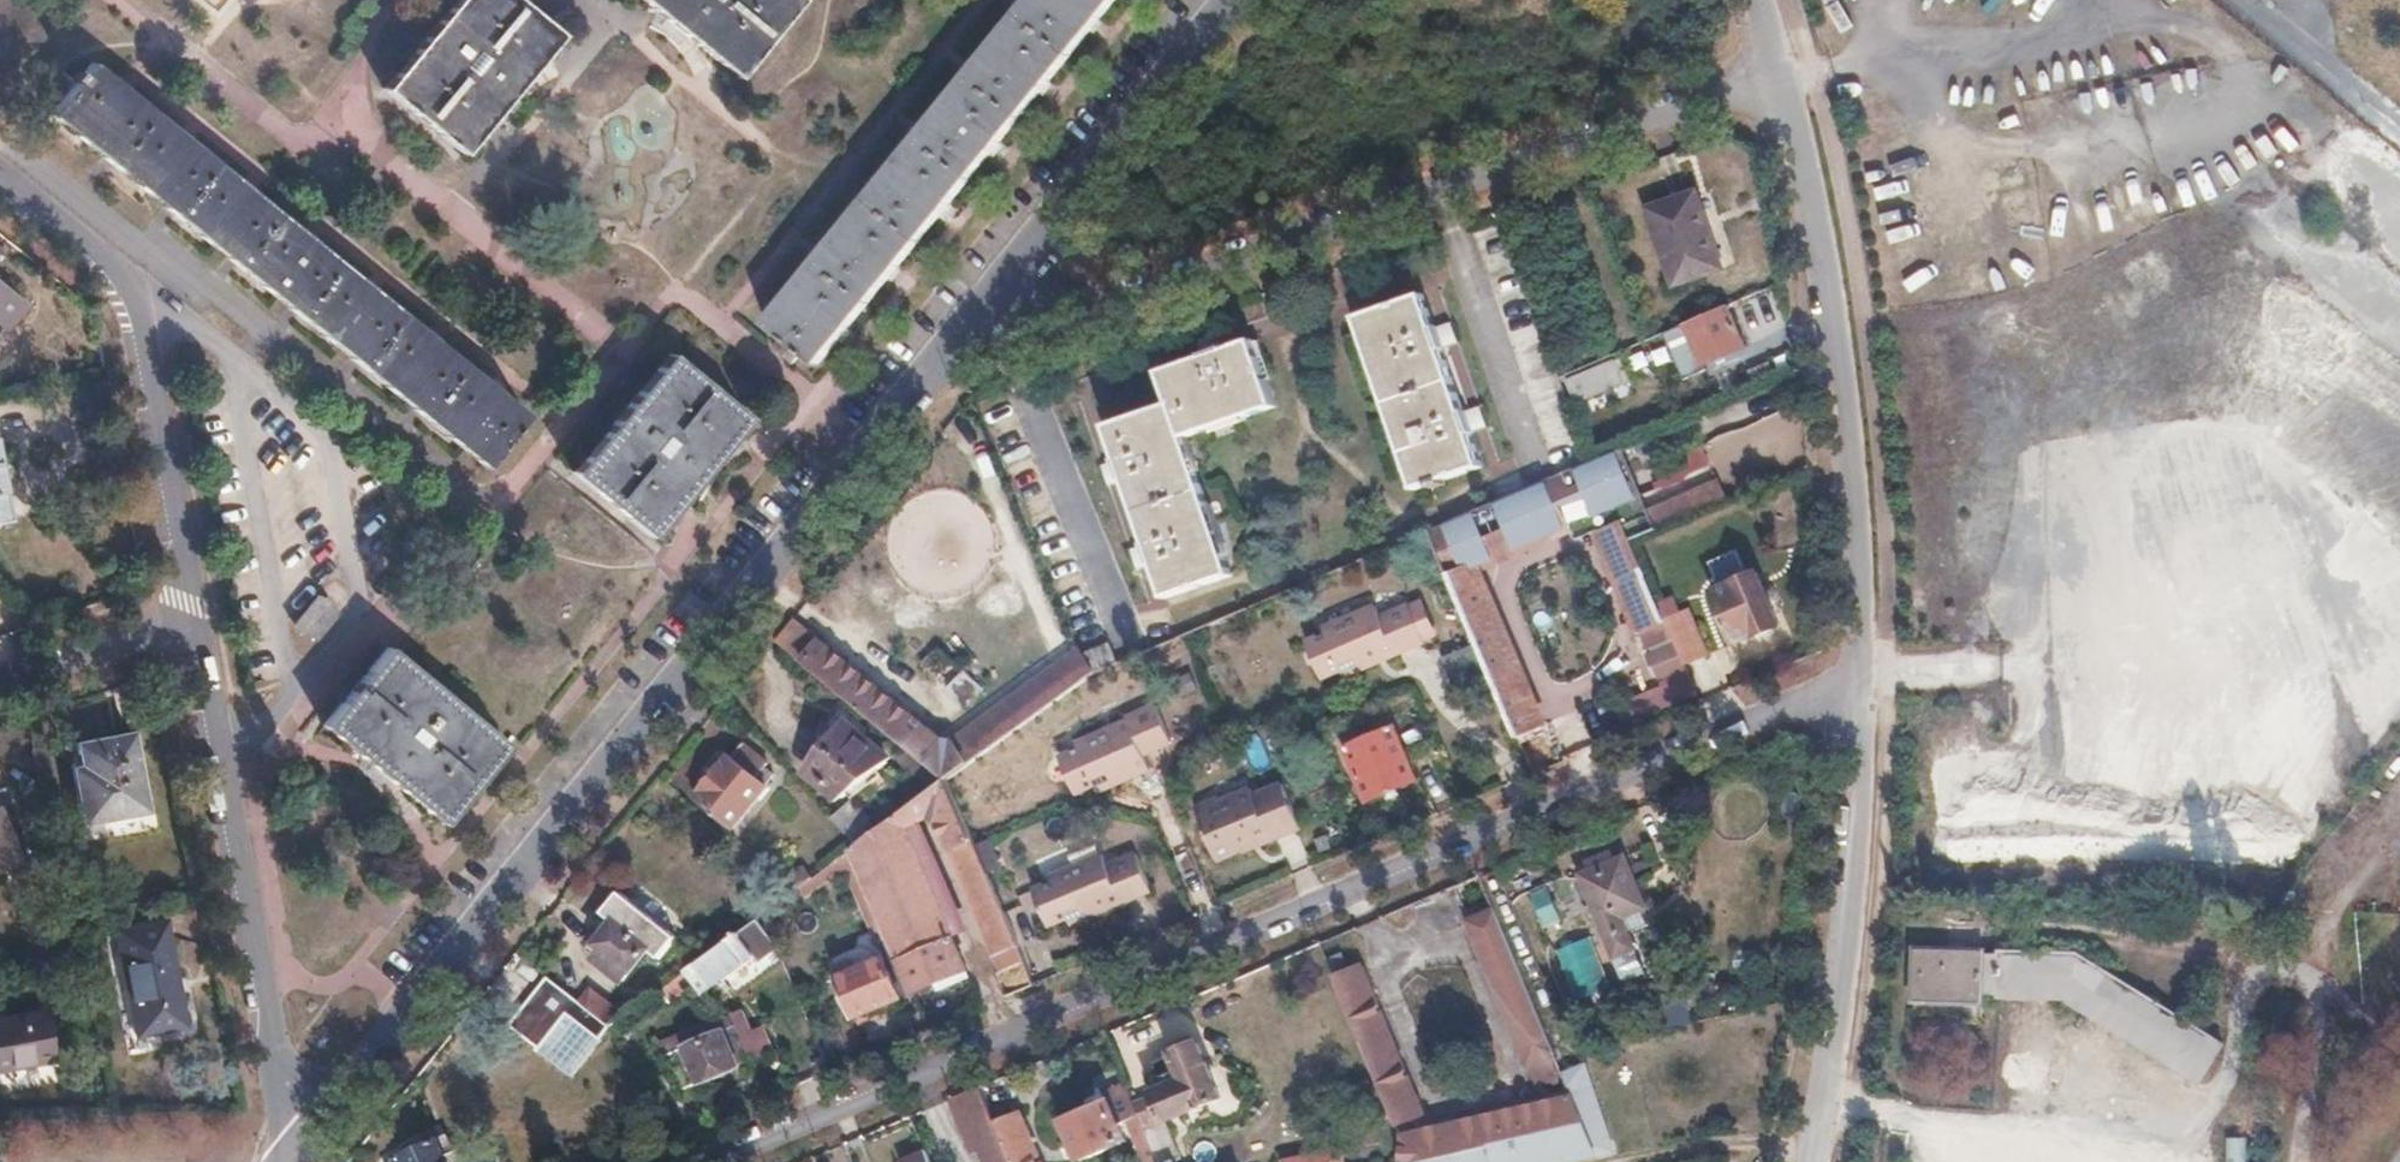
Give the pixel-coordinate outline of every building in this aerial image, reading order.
[(383,86),(462,151),(509,94),(559,33),(519,0),(453,0),(383,86)] [(674,24),(735,75),(797,0),(644,0),(674,24)] [(766,322),(817,363),(1113,0),(1030,0),(1020,12),(969,74),(923,131),(876,188),(820,257),(766,322)] [(61,68),(43,89),(57,101),(48,111),(482,465),(524,414),(495,390),(435,341),(371,289),(309,238),(247,187),(185,137),(91,60),(75,79),(61,68)] [(1690,188),(1645,204),(1672,282),(1721,264),(1707,223),(1704,224),(1690,188)] [(4,321),(14,308),(28,320),(36,310),(0,282),(0,317),(4,321)] [(1423,292),(1358,314),(1364,333),(1369,332),(1386,381),(1382,383),(1393,417),(1397,415),(1414,467),(1411,468),(1417,485),(1481,463),(1470,430),(1474,429),(1466,408),(1463,409),(1441,346),(1445,345),(1438,324),(1434,325),(1423,292)] [(1723,302),(1660,329),(1664,338),(1685,330),(1688,338),(1683,340),(1691,359),(1697,356),(1700,362),(1741,345),(1723,302)] [(1454,318),(1438,324),(1445,345),(1461,339),(1454,318)] [(1220,331),(1200,337),(1205,351),(1225,345),(1220,331)] [(780,337),(776,341),(795,358),(799,353),(780,337)] [(1173,403),(1108,425),(1120,459),(1116,460),(1123,480),(1127,479),(1149,543),(1146,544),(1153,563),(1156,562),(1167,595),(1233,572),(1226,554),(1223,555),(1206,506),(1209,504),(1197,469),(1194,470),(1182,436),(1215,424),(1214,422),(1248,410),(1248,413),(1276,404),(1254,338),(1226,348),(1225,345),(1205,351),(1206,354),(1162,369),(1173,403)] [(776,341),(773,346),(792,361),(795,358),(776,341)] [(669,351),(572,470),(650,534),(747,416),(669,351)] [(1615,360),(1569,379),(1577,398),(1623,379),(1615,360)] [(1482,402),(1466,408),(1474,429),(1490,424),(1482,402)] [(1586,460),(1429,528),(1518,734),(1542,724),(1474,566),(1629,499),(1609,450),(1586,460)] [(1116,460),(1102,465),(1109,485),(1123,480),(1116,460)] [(8,519),(0,479),(0,521),(8,519)] [(1652,505),(1598,528),(1647,644),(1671,633),(1663,616),(1631,539),(1662,526),(1652,505)] [(1146,544),(1132,549),(1138,568),(1153,563),(1146,544)] [(1756,569),(1713,587),(1734,639),(1754,630),(1755,634),(1778,624),(1756,569)] [(319,595),(295,623),(311,637),(335,608),(319,595)] [(1326,629),(1306,638),(1322,673),(1341,665),(1344,672),(1427,638),(1410,601),(1393,609),(1395,614),(1384,619),(1375,601),(1323,622),(1326,629)] [(1687,606),(1663,616),(1671,633),(1673,639),(1682,661),(1706,651),(1687,606)] [(793,613),(773,637),(804,662),(824,639),(793,613)] [(824,639),(804,662),(946,778),(1093,673),(1081,656),(1076,650),(953,738),(945,739),(824,639)] [(1673,639),(1651,648),(1662,677),(1684,667),(1682,661),(1673,639)] [(947,688),(966,667),(940,644),(921,666),(947,688)] [(1109,644),(1081,656),(1093,673),(1117,663),(1109,644)] [(387,645),(323,723),(442,821),(505,743),(387,645)] [(969,669),(948,689),(967,709),(988,690),(969,669)] [(1714,716),(1763,699),(1757,680),(1708,698),(1714,716)] [(1075,739),(1055,748),(1070,784),(1091,775),(1095,784),(1147,762),(1141,750),(1170,738),(1153,699),(1072,732),(1075,739)] [(842,723),(811,760),(844,797),(891,763),(842,723)] [(1394,725),(1346,746),(1368,797),(1416,777),(1394,725)] [(78,760),(72,761),(82,819),(144,808),(131,730),(75,740),(78,760)] [(728,753),(696,793),(734,824),(767,785),(757,777),(769,763),(743,741),(731,755),(728,753)] [(857,844),(854,846),(914,990),(946,977),(949,985),(971,976),(908,824),(935,813),(1004,967),(1025,958),(946,778),(884,824),(857,844)] [(1223,803),(1198,813),(1218,861),(1302,826),(1283,781),(1253,793),(1251,787),(1221,799),(1223,803)] [(15,865),(15,863),(28,859),(23,827),(11,790),(0,794),(0,870),(15,865)] [(1220,795),(1195,805),(1198,813),(1223,803),(1221,799),(1220,795)] [(857,798),(831,816),(857,844),(884,824),(857,798)] [(854,846),(801,885),(808,894),(849,864),(885,949),(849,965),(852,970),(835,978),(852,1016),(857,1014),(860,1022),(884,1012),(881,1004),(914,990),(854,846)] [(1053,881),(1034,889),(1049,925),(1067,917),(1070,925),(1152,890),(1137,853),(1118,860),(1120,865),(1109,870),(1102,854),(1050,875),(1053,881)] [(1625,855),(1580,874),(1622,977),(1643,968),(1634,947),(1638,946),(1625,915),(1645,907),(1625,855)] [(1566,883),(1550,889),(1560,919),(1576,914),(1566,883)] [(1548,886),(1531,894),(1547,930),(1564,922),(1548,886)] [(606,946),(598,956),(625,979),(650,948),(663,958),(681,937),(621,888),(603,910),(615,920),(599,940),(606,946)] [(1486,893),(1459,904),(1534,1084),(1562,1074),(1486,893)] [(759,916),(689,968),(696,980),(704,992),(757,954),(760,958),(779,944),(759,916)] [(165,919),(115,927),(134,1034),(184,1025),(165,919)] [(1578,1000),(1612,988),(1593,936),(1559,948),(1578,1000)] [(1917,945),(1916,998),(1983,1000),(1983,989),(2002,989),(2002,994),(2066,994),(2092,1011),(2116,972),(2078,948),(2003,946),(2003,951),(1984,950),(1984,946),(1917,945)] [(1357,966),(1331,977),(1382,1094),(1395,1124),(1419,1114),(1357,966)] [(689,968),(663,987),(671,999),(696,980),(689,968)] [(2116,972),(2092,1011),(2198,1078),(2222,1041),(2116,972)] [(548,975),(522,1008),(556,1034),(567,1021),(585,1035),(601,1015),(582,1000),(548,975)] [(592,987),(582,1000),(601,1015),(613,1024),(627,1014),(592,987)] [(1685,1007),(1666,1011),(1670,1025),(1689,1021),(1685,1007)] [(0,1017),(0,1067),(53,1059),(44,1009),(0,1017)] [(750,1009),(738,1011),(749,1064),(776,1058),(769,1025),(754,1028),(750,1009)] [(718,1018),(662,1041),(682,1088),(738,1065),(718,1018)] [(1133,1102),(1159,1161),(1176,1161),(1159,1124),(1222,1097),(1198,1040),(1190,1043),(1188,1039),(1177,1045),(1178,1047),(1171,1051),(1172,1054),(1152,1062),(1162,1087),(1154,1090),(1155,1092),(1133,1102)] [(1578,1067),(1562,1074),(1571,1095),(1582,1123),(1595,1152),(1611,1146),(1578,1067)] [(1067,1118),(1084,1159),(1114,1147),(1117,1154),(1129,1149),(1118,1125),(1125,1122),(1142,1161),(1158,1161),(1159,1161),(1133,1102),(1124,1082),(1104,1092),(1108,1100),(1067,1118)] [(946,1098),(969,1151),(977,1148),(984,1161),(1011,1161),(989,1113),(977,1085),(946,1098)] [(1401,1161),(1409,1161),(1451,1152),(1582,1123),(1571,1095),(1409,1132),(1401,1138),(1401,1161)] [(989,1113),(1011,1161),(1040,1161),(1014,1102),(989,1113)] [(1451,1152),(1451,1161),(1565,1161),(1596,1155),(1595,1152),(1582,1123),(1451,1152)] [(399,1161),(475,1161),(467,1142),(446,1151),(441,1138),(409,1151),(411,1154),(402,1158),(399,1161)] [(1284,1161),(1341,1161),(1341,1154),(1336,1149),(1284,1161)] [(900,1161),(928,1161),(924,1151),(900,1161)] [(1451,1152),(1409,1161),(1451,1161),(1451,1152)]
